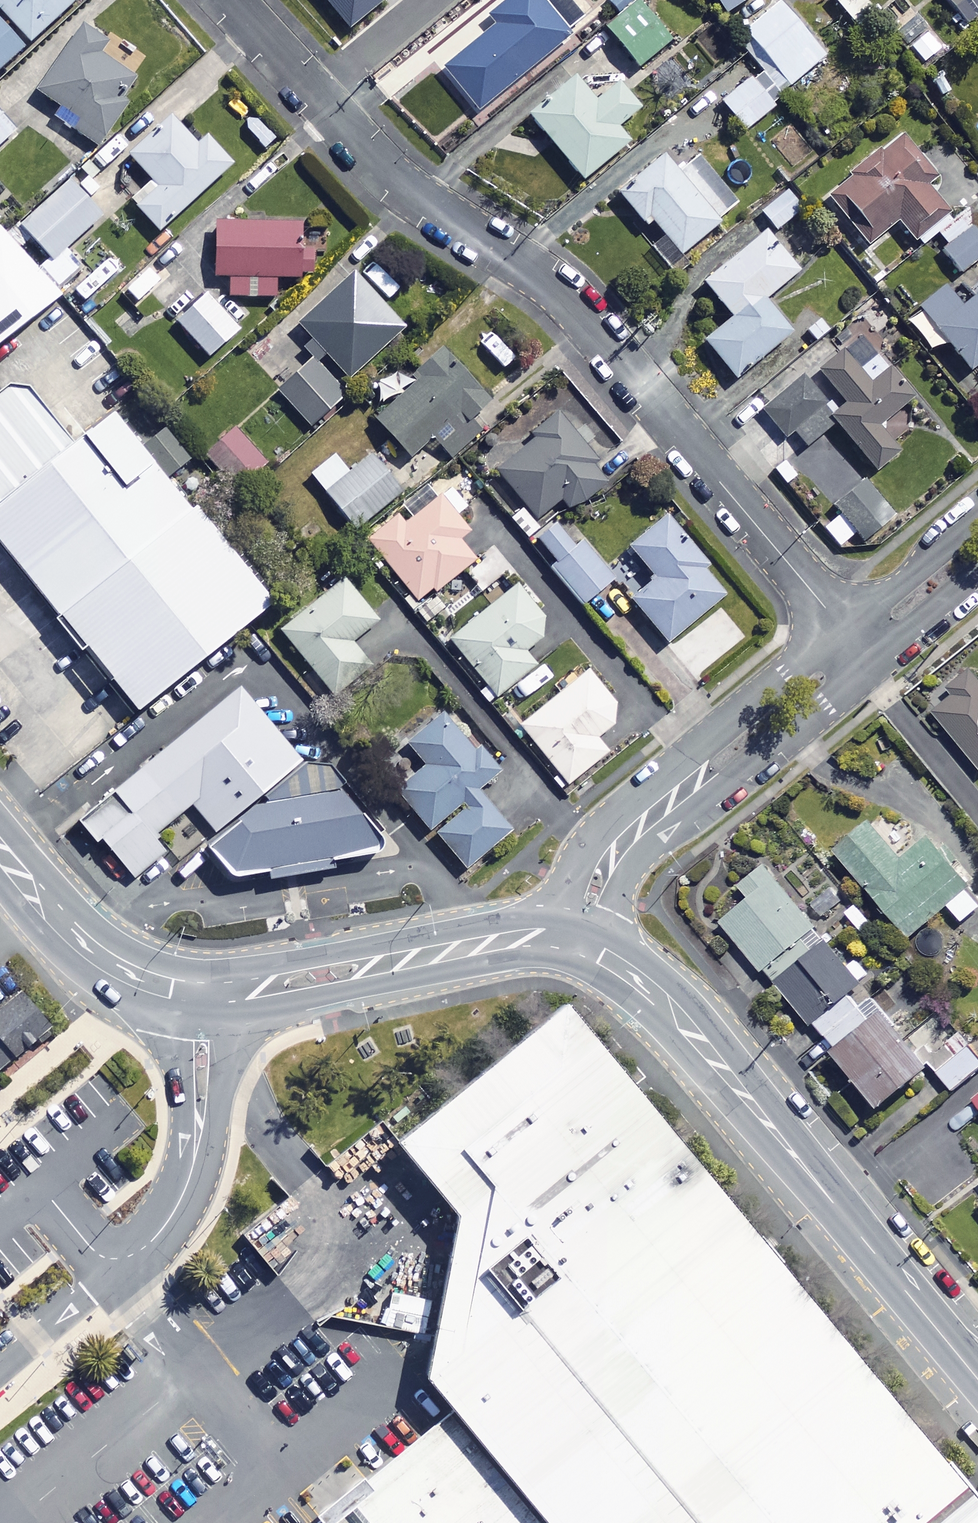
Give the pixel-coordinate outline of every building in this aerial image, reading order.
[(32,45),(80,0),(0,0),(0,11),(32,45)] [(350,30),(386,0),(325,0),(350,30)] [(481,109),(574,33),(547,0),(506,0),(489,14),(497,23),(444,66),(481,109)] [(638,1),(633,6),(628,0),(610,0),(607,2),(620,17),(605,30),(640,70),(673,42),(638,1)] [(720,21),(753,0),(707,0),(720,21)] [(862,0),(833,0),(859,33),(877,18),(862,0)] [(971,32),(977,26),(977,0),(944,0),(971,32)] [(824,59),(779,6),(746,34),(791,87),(824,59)] [(0,24),(0,73),(24,51),(0,24)] [(111,49),(86,31),(40,95),(62,111),(56,119),(99,151),(144,89),(103,59),(111,49)] [(943,50),(930,34),(906,52),(919,69),(943,50)] [(775,110),(751,80),(747,83),(735,68),(718,81),(730,97),(722,103),(745,133),(775,110)] [(598,106),(576,80),(530,118),(585,182),(630,144),(619,131),(642,111),(622,87),(598,106)] [(0,115),(0,148),(17,132),(0,115)] [(199,148),(172,120),(131,158),(153,183),(132,203),(161,235),(233,167),(208,140),(199,148)] [(937,178),(902,137),(834,196),(872,240),(898,218),(915,237),(946,210),(926,187),(937,178)] [(742,208),(699,155),(676,174),(663,159),(619,195),(647,229),(653,224),(681,258),(742,208)] [(74,184),(12,241),(51,283),(42,291),(52,302),(87,269),(69,250),(105,217),(74,184)] [(277,281),(319,281),(319,254),(302,254),(302,227),(218,227),(218,280),(232,280),(232,300),(277,300),(277,281)] [(973,228),(943,251),(962,275),(977,263),(977,235),(973,228)] [(800,275),(766,234),(705,285),(733,320),(705,343),(737,381),(794,333),(768,301),(800,275)] [(126,272),(112,256),(66,296),(81,312),(126,272)] [(406,329),(355,276),(300,328),(351,382),(406,329)] [(967,288),(976,300),(963,310),(947,288),(905,319),(932,354),(947,343),(970,373),(977,367),(977,280),(967,288)] [(239,333),(205,297),(177,323),(211,360),(239,333)] [(423,374),(410,360),(382,385),(398,403),(377,423),(412,460),(434,439),(456,463),(484,437),(471,423),(493,403),(446,352),(423,374)] [(859,373),(845,356),(821,374),(849,409),(835,420),(878,475),(900,458),(879,430),(913,403),(878,358),(859,373)] [(345,399),(313,364),(280,393),(311,428),(345,399)] [(836,425),(802,382),(762,413),(784,442),(795,433),(806,448),(836,425)] [(75,460),(21,394),(0,411),(0,521),(75,460)] [(596,463),(559,417),(531,439),(535,443),(497,474),(538,525),(565,503),(572,512),(607,484),(593,466),(596,463)] [(120,423),(0,521),(0,556),(136,722),(274,609),(120,423)] [(235,424),(202,454),(235,491),(268,462),(235,424)] [(348,474),(335,457),(312,475),(356,530),(401,494),(371,456),(348,474)] [(855,535),(863,544),(894,519),(867,485),(835,509),(841,516),(825,528),(839,547),(855,535)] [(459,541),(470,533),(457,517),(467,509),(451,490),(405,527),(399,519),(370,542),(421,605),(475,561),(459,541)] [(729,596),(667,519),(631,549),(655,580),(631,600),(668,645),(729,596)] [(582,605),(613,583),(581,538),(574,544),(561,525),(537,542),(582,605)] [(525,596),(518,587),(511,593),(501,580),(482,595),(492,608),(451,640),(497,698),(536,667),(524,652),(552,630),(539,614),(545,609),(531,591),(525,596)] [(378,623),(346,582),(283,632),(335,698),(372,669),(352,644),(378,623)] [(974,669),(948,691),(955,699),(935,715),(977,766),(977,674),(974,669)] [(608,754),(597,739),(603,735),(609,742),(631,725),(589,673),(521,727),(568,786),(608,754)] [(318,753),(259,682),(169,755),(228,827),(318,753)] [(476,757),(446,719),(410,747),(427,768),(397,791),(463,873),(512,834),(479,792),(501,774),(483,752),(476,757)] [(196,812),(154,761),(75,825),(131,893),(163,868),(149,851),(196,812)] [(270,878),(272,886),(336,875),(335,867),(387,858),(384,838),(349,792),(261,807),(206,851),(235,884),(270,878)] [(873,827),(839,855),(910,940),(950,908),(963,924),(977,912),(977,893),(933,839),(904,864),(873,827)] [(767,971),(817,930),(766,867),(740,888),(751,901),(722,925),(762,974),(767,971)] [(817,930),(767,971),(813,1028),(817,1025),(849,998),(872,980),(858,963),(849,970),(817,930)] [(22,987),(0,1006),(0,1067),(53,1023),(22,987)] [(849,998),(817,1025),(839,1052),(836,1055),(883,1114),(931,1075),(885,1020),(874,1029),(849,998)] [(565,1002),(400,1137),(458,1206),(426,1367),(454,1403),(358,1481),(307,1522),(977,1522),(977,1493),(565,1002)] [(961,1035),(945,1048),(954,1059),(938,1072),(954,1092),(977,1073),(977,1055),(961,1035)]
